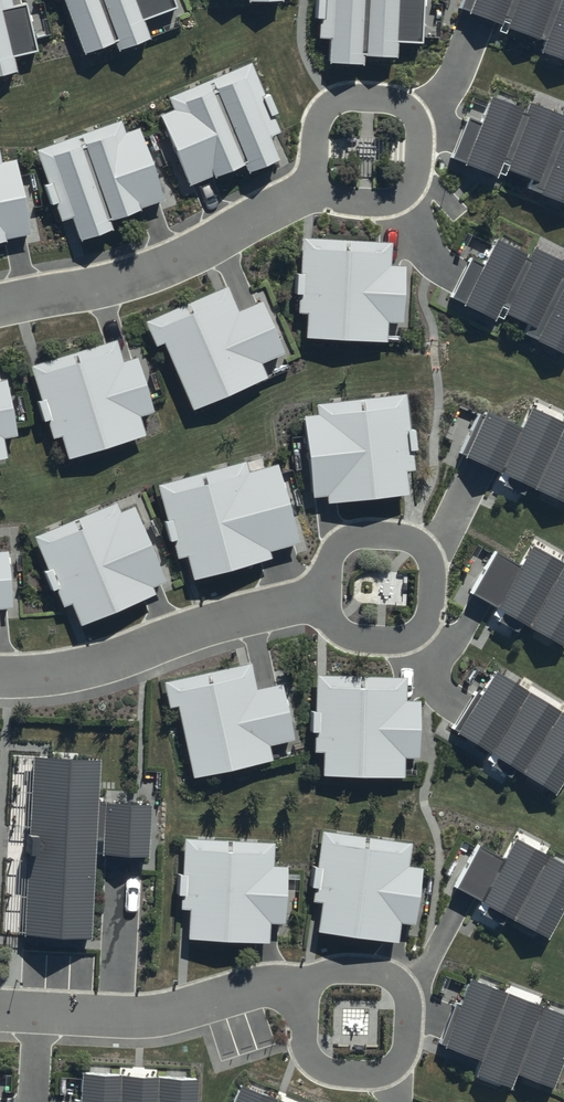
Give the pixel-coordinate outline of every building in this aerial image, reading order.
[(15,68),(12,54),(34,49),(23,0),(19,0),(10,2),(9,0),(0,0),(0,71),(15,68)] [(82,50),(114,39),(117,47),(148,36),(141,19),(175,7),(173,0),(64,0),(82,50)] [(317,35),(329,36),(328,60),(360,62),(360,53),(395,55),(396,41),(419,42),(421,0),(319,0),(317,35)] [(542,39),(537,51),(563,61),(563,0),(469,0),(465,10),(542,39)] [(278,131),(250,61),(166,94),(171,106),(159,111),(188,184),(241,162),(244,170),(275,158),(266,136),(278,131)] [(563,204),(563,125),(561,124),(563,118),(563,113),(527,98),(523,109),(489,95),(462,161),(496,175),(500,166),(531,178),(526,189),(563,204)] [(121,118),(35,146),(58,218),(71,214),(78,236),(109,226),(106,218),(161,200),(137,126),(124,130),(121,118)] [(29,233),(13,156),(0,159),(0,239),(29,233)] [(306,307),(305,336),(386,340),(387,321),(401,322),(404,264),(390,263),(391,240),(301,236),(298,306),(306,307)] [(563,354),(563,273),(563,271),(563,260),(531,244),(526,255),(493,239),(462,303),(495,319),(499,310),(529,324),(524,335),(563,354)] [(163,342),(191,407),(266,375),(260,362),(283,353),(260,299),(238,308),(227,284),(143,320),(154,345),(163,342)] [(58,429),(67,458),(145,434),(139,416),(153,412),(136,356),(122,360),(115,338),(29,364),(50,432),(58,429)] [(13,436),(3,379),(0,379),(0,438),(13,436)] [(404,469),(412,468),(404,391),(314,401),(316,413),(303,414),(312,496),(325,494),(326,501),(407,492),(404,469)] [(563,502),(563,422),(528,405),(518,426),(482,409),(461,454),(563,502)] [(243,461),(156,484),(176,558),(186,555),(191,576),(269,556),(267,550),(296,542),(275,463),(246,470),(243,461)] [(69,597),(80,625),(155,595),(148,577),(161,572),(140,518),(127,523),(118,502),(35,535),(61,600),(69,597)] [(562,647),(563,643),(563,560),(530,542),(517,566),(490,552),(466,596),(562,647)] [(11,607),(6,549),(0,549),(0,608),(11,607)] [(175,705),(191,777),(272,759),(269,746),(294,740),(281,682),(256,687),(250,661),(162,680),(168,707),(175,705)] [(455,730),(554,794),(563,779),(563,713),(495,669),(455,730)] [(321,744),(320,773),(401,777),(402,758),(416,758),(419,700),(405,700),(406,677),(316,673),(313,743),(321,744)] [(100,758),(32,755),(23,934),(91,937),(95,853),(149,856),(152,801),(98,798),(100,758)] [(320,901),(316,930),(397,941),(399,922),(413,924),(421,867),(407,865),(410,842),(321,830),(312,900),(320,901)] [(547,939),(563,908),(563,859),(516,833),(502,858),(475,843),(451,887),(547,939)] [(189,908),(187,938),(269,942),(269,923),(284,923),(286,865),(272,864),(273,841),(183,838),(180,908),(189,908)] [(470,974),(441,1043),(478,1058),(471,1073),(506,1087),(512,1072),(549,1086),(563,1049),(563,1013),(470,974)] [(79,1071),(78,1101),(194,1101),(195,1077),(79,1071)] [(238,1084),(231,1101),(286,1101),(238,1084)]
